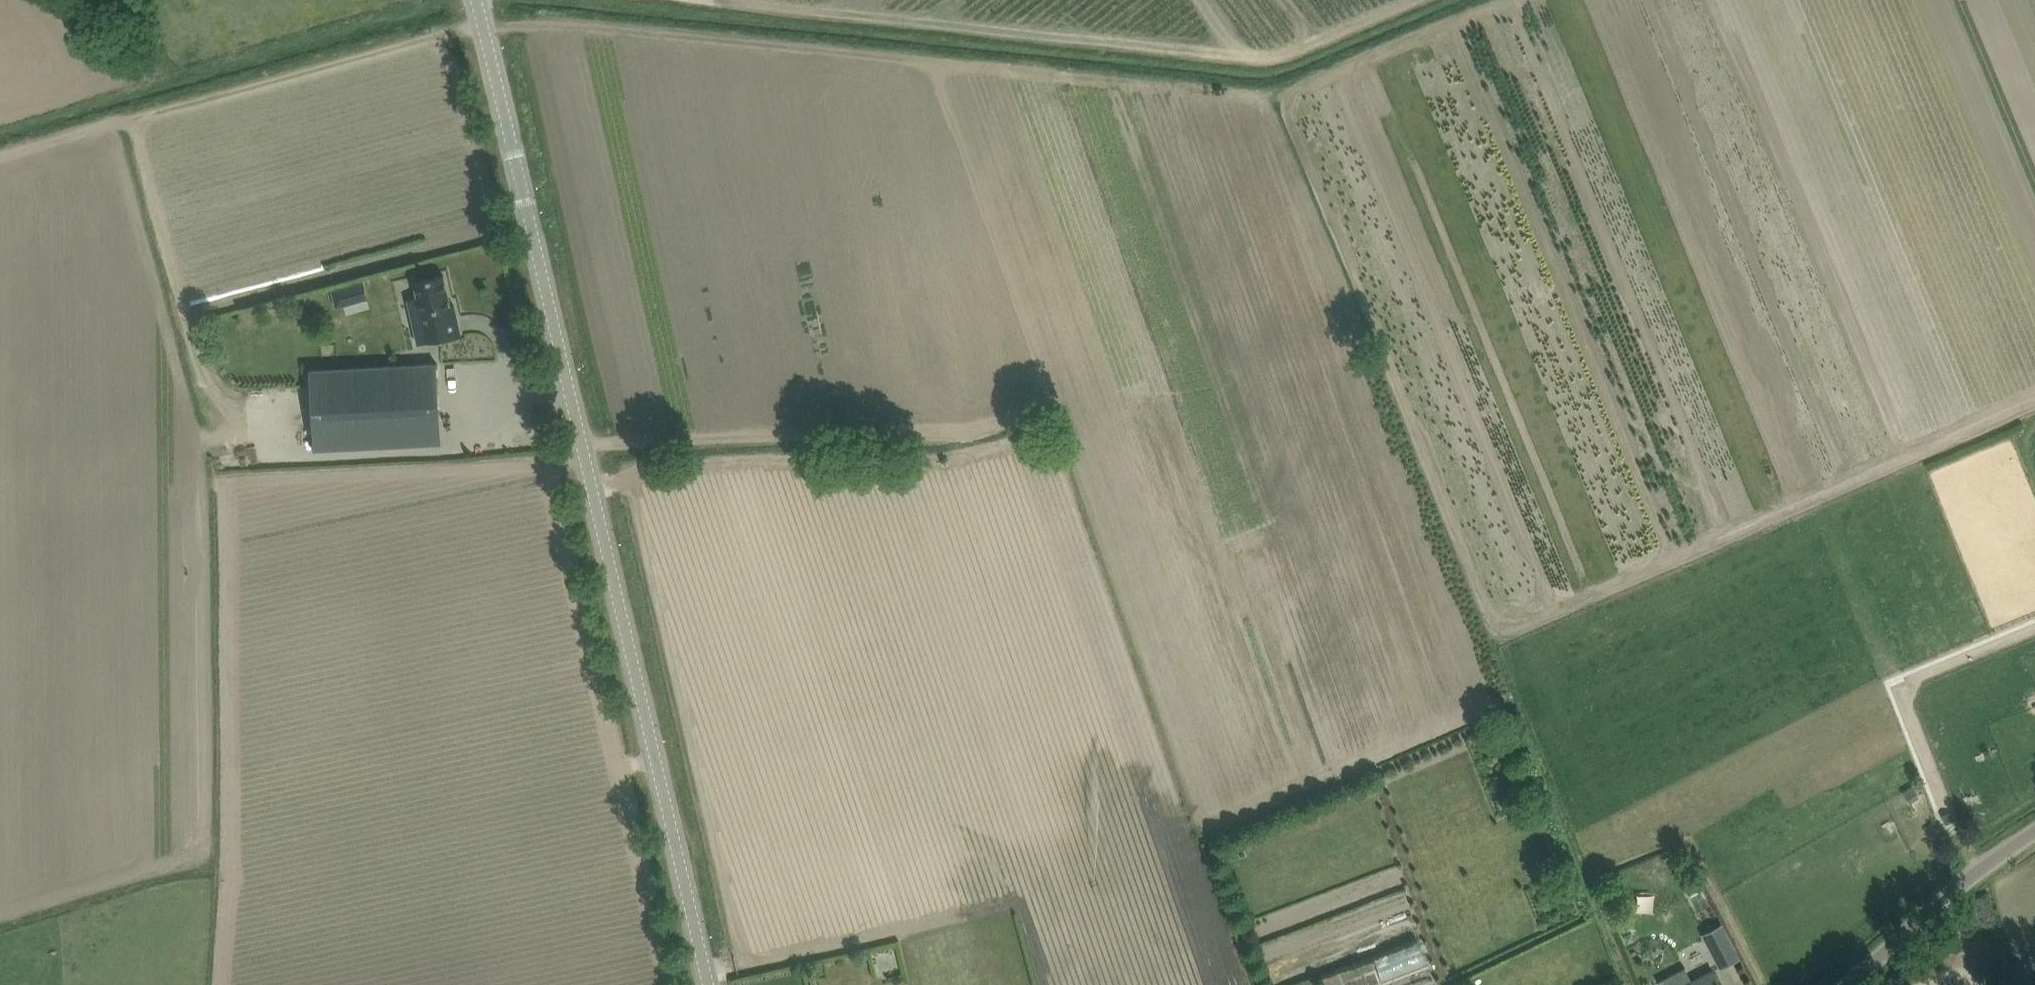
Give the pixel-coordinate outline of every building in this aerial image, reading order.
[(444,274),(414,281),(425,324),(415,326),(419,344),(462,333),(455,304),(451,305),(444,274)] [(347,286),(331,291),(336,308),(352,303),(347,286)] [(441,443),(437,363),(310,369),(314,449),(441,443)] [(1704,933),(1721,966),(1737,957),(1721,925),(1704,933)] [(1435,972),(1429,947),(1348,966),(1353,984),(1382,984),(1435,972)] [(1660,984),(1720,984),(1712,970),(1692,981),(1684,967),(1658,981),(1660,984)]
